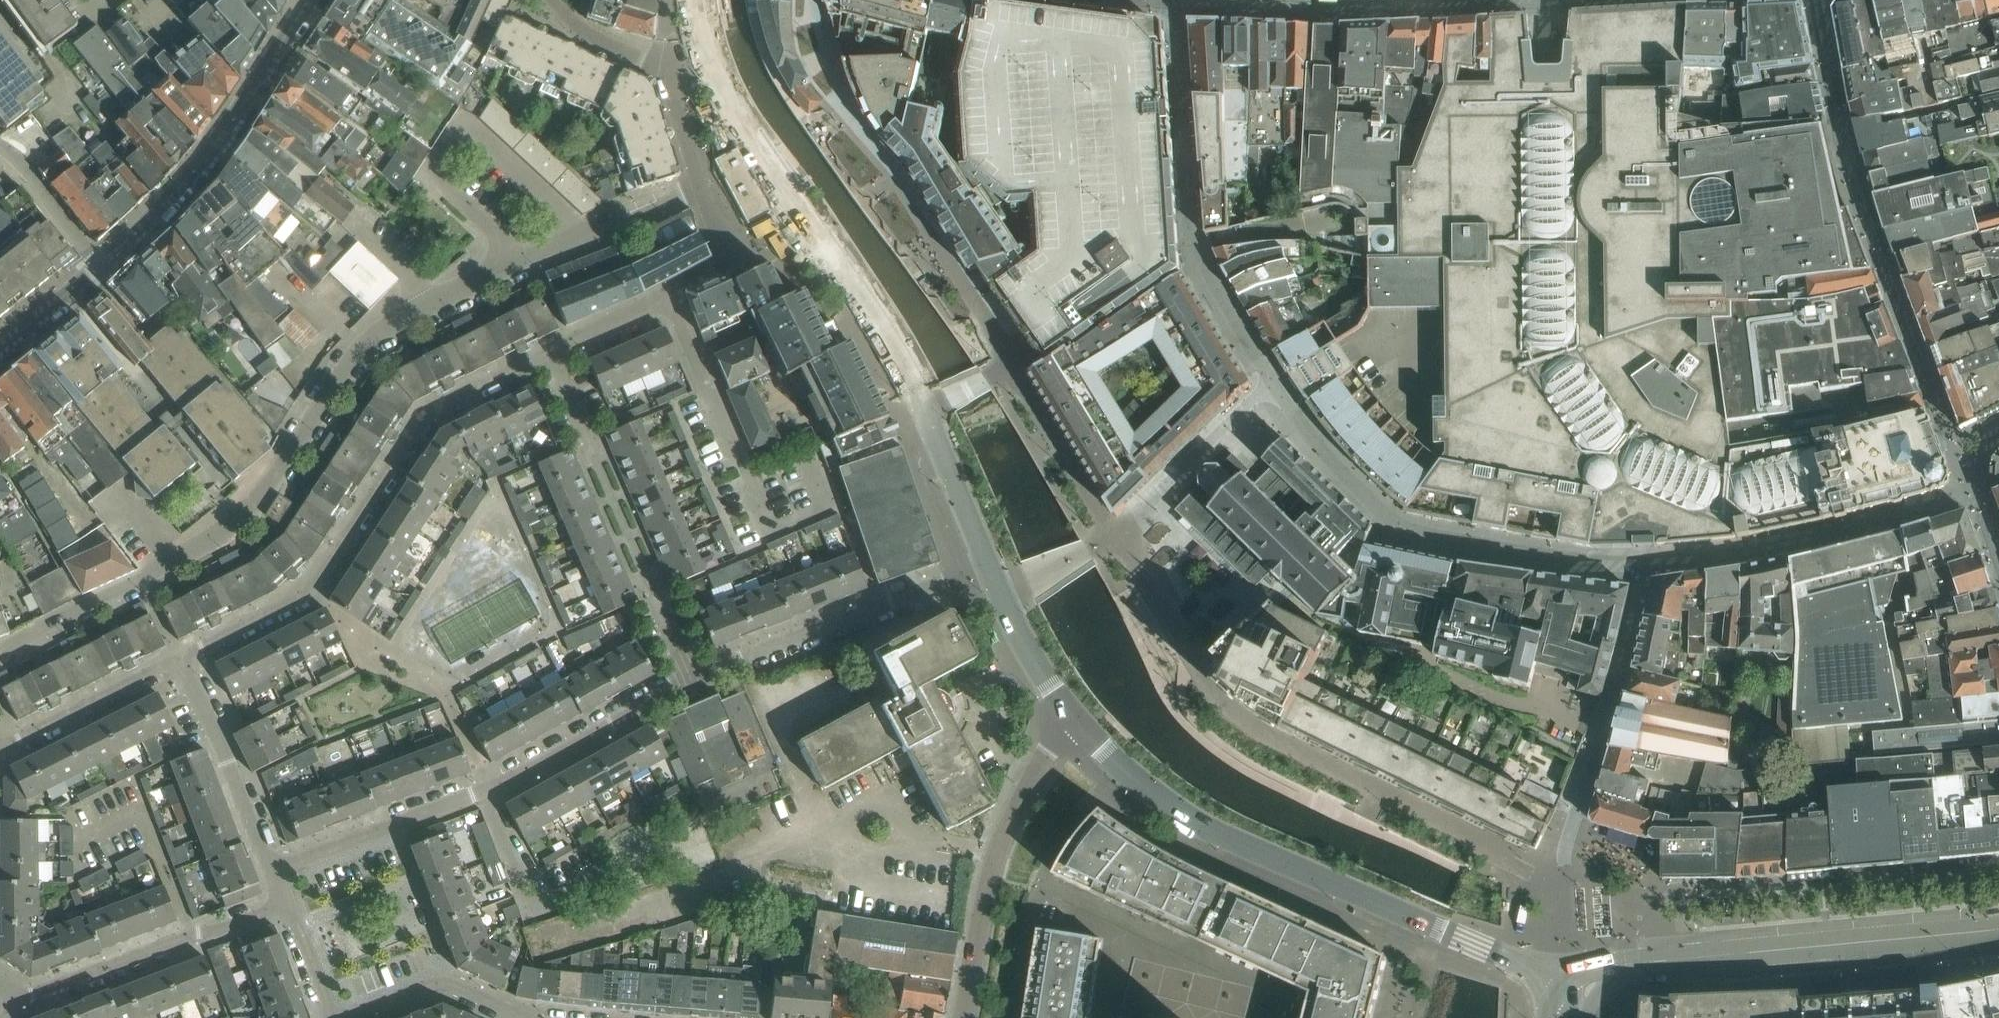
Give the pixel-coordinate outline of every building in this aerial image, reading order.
[(57,0),(8,0),(45,50),(76,26),(57,0)] [(208,5),(204,0),(171,0),(173,3),(187,21),(239,78),(240,79),(250,63),(254,57),(254,56),(255,56),(208,5)] [(236,0),(204,0),(208,5),(255,56),(266,37),(236,0)] [(266,37),(277,17),(261,0),(262,0),(236,0),(266,37)] [(261,0),(277,17),(279,15),(287,0),(262,0),(261,0)] [(474,44),(470,42),(455,33),(449,29),(437,22),(411,5),(405,0),(336,0),(323,19),(356,41),(355,43),(371,53),(372,52),(383,59),(425,85),(427,85),(457,106),(478,70),(463,61),(474,44)] [(489,0),(469,0),(459,21),(460,22),(455,33),(470,42),(481,19),(489,0)] [(511,0),(489,0),(481,19),(498,26),(498,27),(504,15),(511,0)] [(620,6),(615,5),(600,0),(592,0),(586,19),(612,27),(620,6)] [(655,0),(617,0),(615,5),(620,6),(620,5),(655,16),(655,14),(655,0)] [(758,8),(759,17),(762,26),(767,46),(771,56),(776,65),(793,95),(804,85),(808,82),(796,59),(793,53),(791,46),(789,37),(789,28),(788,21),(788,4),(788,0),(756,0),(758,8)] [(844,0),(826,0),(837,38),(839,39),(844,0)] [(937,0),(844,0),(839,39),(837,38),(838,39),(846,60),(845,61),(847,69),(849,77),(851,82),(854,90),(858,99),(864,111),(872,124),(881,136),(883,138),(900,123),(906,129),(918,83),(921,69),(929,33),(937,0)] [(972,0),(937,0),(929,33),(921,69),(955,78),(972,0)] [(1165,34),(1165,33),(1160,33),(1159,28),(1155,23),(1150,23),(1151,18),(1016,0),(972,0),(955,78),(947,109),(937,140),(958,170),(973,192),(975,193),(983,187),(997,206),(1004,202),(1027,245),(1031,243),(1034,250),(1015,260),(1014,259),(1003,262),(995,264),(995,262),(978,266),(980,268),(1035,346),(1047,363),(1068,349),(1180,270),(1168,82),(1168,78),(1167,75),(1167,71),(1165,34)] [(1866,62),(1852,0),(1838,3),(1834,9),(1844,70),(1866,67),(1868,78),(1875,76),(1879,87),(1880,86),(1893,83),(1890,73),(1883,75),(1875,66),(1874,60),(1866,62)] [(1874,0),(1855,0),(1852,0),(1866,62),(1874,60),(1875,66),(1883,75),(1890,73),(1889,69),(1886,57),(1879,21),(1874,0)] [(1903,0),(1874,0),(1879,21),(1886,57),(1889,69),(1918,64),(1912,38),(1903,0)] [(1922,0),(1903,0),(1912,38),(1918,64),(1889,69),(1890,73),(1893,83),(1900,81),(1903,98),(1905,111),(1915,109),(1939,104),(1935,82),(1931,65),(1935,65),(1931,52),(1933,51),(1929,35),(1922,0)] [(1947,30),(1941,0),(1922,0),(1929,35),(1933,51),(1931,52),(1935,65),(1953,61),(1949,47),(1951,47),(1947,30)] [(1957,0),(1941,0),(1947,30),(1961,27),(1957,0)] [(1987,0),(1957,0),(1961,27),(1991,19),(1987,0)] [(1991,19),(1998,17),(1998,0),(1987,0),(1991,19)] [(1815,67),(1805,18),(1802,2),(1749,5),(1750,61),(1730,60),(1726,98),(1741,97),(1769,93),(1766,73),(1815,67)] [(654,40),(655,20),(655,17),(655,16),(620,5),(620,6),(612,27),(654,40)] [(1708,72),(1706,124),(1723,129),(1726,103),(1726,98),(1729,72),(1730,60),(1731,5),(1728,5),(1711,6),(1708,72)] [(1750,61),(1749,5),(1745,5),(1731,5),(1730,60),(1750,61)] [(1677,102),(1676,116),(1706,124),(1708,72),(1711,6),(1691,6),(1688,6),(1681,7),(1679,66),(1677,91),(1677,102)] [(1825,520),(1941,488),(1948,474),(1937,442),(1925,411),(1877,422),(1874,406),(1872,406),(1869,387),(1866,387),(1822,393),(1821,386),(1792,389),(1796,415),(1729,423),(1719,348),(1715,321),(1731,320),(1731,303),(1779,303),(1778,288),(1784,282),(1872,272),(1844,193),(1826,122),(1723,129),(1676,116),(1677,102),(1677,91),(1679,66),(1681,7),(1571,13),(1527,16),(1498,17),(1479,19),(1449,21),(1443,66),(1444,66),(1445,87),(1441,98),(1429,131),(1413,170),(1399,170),(1400,205),(1369,205),(1368,220),(1364,221),(1357,223),(1357,236),(1323,237),(1323,242),(1323,247),(1371,261),(1371,295),(1371,309),(1446,308),(1446,367),(1434,367),(1435,420),(1435,444),(1447,444),(1446,454),(1441,461),(1517,474),(1589,488),(1592,490),(1595,492),(1599,493),(1601,493),(1590,545),(1593,547),(1635,546),(1645,546),(1655,545),(1738,538),(1751,536),(1825,520)] [(502,64),(520,22),(504,15),(498,27),(498,26),(485,56),(481,63),(499,71),(502,64)] [(125,18),(107,33),(131,65),(146,55),(150,52),(145,45),(125,18)] [(356,41),(323,19),(315,31),(360,61),(375,71),(383,59),(372,52),(371,53),(355,43),(356,41)] [(1992,24),(1991,19),(1961,27),(1947,30),(1951,47),(1949,47),(1953,61),(1998,49),(1998,22),(1992,24)] [(1225,95),(1224,22),(1190,21),(1190,25),(1191,41),(1195,94),(1225,95)] [(1431,55),(1436,21),(1420,22),(1412,93),(1424,95),(1426,79),(1431,55)] [(1426,79),(1424,95),(1441,98),(1445,87),(1444,66),(1443,66),(1449,21),(1436,21),(1431,55),(1426,79)] [(561,41),(555,38),(520,22),(502,64),(537,80),(543,82),(561,41)] [(1252,92),(1250,22),(1224,22),(1225,95),(1226,130),(1228,184),(1247,185),(1248,157),(1250,157),(1250,156),(1249,156),(1250,126),(1252,92)] [(1285,106),(1286,24),(1250,22),(1252,92),(1250,126),(1249,156),(1250,156),(1250,157),(1256,156),(1257,146),(1258,147),(1258,143),(1286,143),(1285,106)] [(1404,127),(1411,100),(1412,93),(1420,22),(1391,24),(1389,72),(1388,72),(1387,87),(1386,99),(1385,127),(1404,127)] [(1306,107),(1308,66),(1306,66),(1309,25),(1286,24),(1285,106),(1286,143),(1304,143),(1304,118),(1306,107)] [(1399,170),(1404,127),(1385,127),(1386,99),(1387,87),(1388,72),(1389,72),(1391,24),(1344,26),(1343,26),(1338,121),(1331,206),(1333,205),(1336,205),(1338,205),(1340,205),(1342,206),(1344,207),(1346,207),(1348,209),(1350,210),(1351,211),(1352,213),(1353,215),(1354,216),(1355,218),(1356,221),(1356,223),(1357,223),(1364,221),(1368,220),(1369,205),(1400,205),(1399,170)] [(133,72),(129,67),(97,25),(73,44),(124,107),(123,108),(128,114),(149,139),(153,142),(176,166),(177,165),(178,164),(195,141),(196,141),(176,121),(177,121),(150,93),(139,80),(133,72)] [(1338,121),(1343,26),(1315,25),(1313,66),(1308,66),(1306,107),(1304,118),(1304,143),(1301,213),(1331,206),(1338,121)] [(0,27),(0,122),(6,129),(27,112),(25,108),(43,93),(38,87),(37,85),(43,80),(24,58),(0,27)] [(360,61),(315,31),(314,32),(304,48),(303,48),(302,49),(303,50),(368,95),(363,102),(396,125),(402,118),(408,109),(415,99),(375,71),(360,61)] [(211,120),(236,82),(196,36),(181,51),(171,61),(164,52),(162,53),(152,40),(145,45),(150,52),(146,55),(159,73),(161,70),(168,77),(191,102),(211,120)] [(560,90),(578,49),(561,41),(543,82),(539,91),(557,99),(560,90)] [(601,109),(619,68),(578,49),(560,90),(601,109)] [(1998,49),(1953,61),(1935,65),(1931,65),(1935,82),(1939,104),(1966,99),(1961,78),(1973,76),(1998,70),(1998,49)] [(131,65),(129,67),(133,72),(139,80),(150,93),(177,121),(176,121),(196,141),(197,140),(197,141),(209,123),(211,120),(191,102),(168,77),(165,80),(161,76),(159,73),(146,55),(131,65)] [(289,70),(285,78),(301,90),(304,86),(347,117),(359,100),(298,57),(297,58),(289,70)] [(1819,86),(1815,67),(1766,73),(1769,93),(1819,86)] [(1868,78),(1866,67),(1844,70),(1849,102),(1881,96),(1880,86),(1879,87),(1875,76),(1868,78)] [(660,113),(652,88),(646,81),(619,68),(601,109),(616,126),(660,113)] [(947,109),(955,78),(921,69),(918,83),(906,129),(900,123),(883,138),(885,141),(906,164),(936,214),(970,271),(980,268),(978,266),(995,262),(995,264),(1003,262),(1002,259),(1027,245),(1004,202),(997,206),(987,212),(976,196),(970,200),(952,175),(958,170),(937,140),(947,109)] [(1973,76),(1978,98),(1998,94),(1998,70),(1973,76)] [(365,137),(285,78),(279,87),(273,97),(329,136),(335,141),(337,138),(352,151),(365,137)] [(1900,81),(1893,83),(1880,86),(1881,96),(1849,102),(1855,122),(1875,117),(1875,118),(1888,115),(1905,111),(1903,98),(1900,81)] [(457,106),(427,85),(425,85),(415,99),(447,122),(456,107),(457,106)] [(819,103),(804,85),(793,95),(794,96),(793,97),(807,113),(819,103)] [(1726,103),(1723,129),(1826,122),(1819,86),(1769,93),(1741,97),(1726,98),(1726,103)] [(108,114),(98,102),(91,94),(84,100),(102,122),(110,116),(108,114)] [(118,107),(108,94),(98,102),(108,114),(118,107)] [(1226,130),(1225,95),(1195,94),(1195,95),(1194,95),(1195,99),(1200,98),(1202,118),(1196,119),(1200,165),(1203,164),(1205,187),(1202,188),(1205,234),(1229,228),(1226,184),(1228,184),(1226,130)] [(1998,133),(1998,94),(1978,98),(1974,99),(1975,106),(1962,109),(1964,121),(1977,119),(1977,126),(1957,132),(1951,110),(1934,113),(1938,136),(1940,147),(1998,133)] [(329,136),(273,97),(260,115),(291,138),(322,164),(350,189),(370,166),(352,151),(337,138),(335,141),(325,152),(320,147),(329,136)] [(605,203),(492,98),(478,118),(582,215),(605,203)] [(447,122),(415,99),(408,109),(440,131),(447,122)] [(440,131),(408,109),(404,115),(402,118),(434,141),(440,131)] [(671,148),(662,119),(660,113),(616,126),(627,161),(671,148)] [(1878,127),(1875,118),(1875,117),(1855,122),(1857,130),(1857,131),(1864,154),(1907,143),(1938,136),(1934,113),(1878,127)] [(149,139),(128,114),(114,125),(126,139),(163,180),(176,166),(153,142),(149,139)] [(291,138),(260,115),(251,130),(282,154),(286,149),(314,173),(322,164),(291,138)] [(434,141),(402,118),(396,125),(410,135),(429,149),(434,141)] [(68,127),(52,139),(62,151),(63,151),(119,221),(133,207),(134,208),(135,207),(135,206),(110,178),(124,168),(103,144),(91,154),(68,127)] [(282,154),(251,130),(242,143),(305,194),(319,177),(314,173),(286,149),(282,154)] [(1940,147),(1942,157),(1945,178),(1987,168),(1990,181),(1993,193),(1998,192),(1998,133),(1940,147)] [(418,167),(429,149),(410,135),(399,153),(418,167)] [(1942,157),(1940,147),(1938,136),(1907,143),(1864,154),(1869,174),(1942,157)] [(163,180),(126,139),(113,150),(150,192),(163,180)] [(305,194),(242,143),(232,157),(260,181),(266,174),(275,182),(270,189),(283,200),(324,233),(335,219),(305,194)] [(679,176),(675,161),(671,148),(627,161),(629,169),(622,172),(628,191),(679,176)] [(770,211),(737,148),(714,160),(747,223),(770,211)] [(63,151),(62,151),(38,170),(96,242),(98,241),(97,241),(117,223),(119,221),(63,151)] [(400,194),(418,167),(399,153),(396,151),(380,173),(400,194)] [(1945,178),(1942,157),(1869,174),(1875,194),(1945,178)] [(276,200),(238,168),(228,164),(216,181),(270,236),(276,229),(292,213),(276,200)] [(148,195),(124,168),(110,178),(135,206),(148,195)] [(1975,208),(1968,186),(1990,181),(1987,168),(1945,178),(1875,194),(1885,229),(1975,208)] [(319,177),(305,194),(335,219),(341,224),(350,204),(341,196),(319,177)] [(310,269),(307,265),(289,245),(283,250),(270,236),(216,181),(214,183),(194,204),(186,213),(207,238),(219,256),(224,263),(233,276),(217,287),(217,288),(226,301),(230,302),(235,310),(262,349),(283,334),(272,319),(283,309),(275,298),(273,300),(255,279),(281,257),(312,288),(320,281),(309,270),(310,269)] [(74,255),(20,187),(0,202),(56,273),(77,257),(75,255),(74,255)] [(0,202),(0,318),(56,273),(0,202)] [(641,292),(708,256),(697,235),(691,208),(638,234),(646,252),(622,264),(634,295),(641,292)] [(1979,217),(1975,208),(1885,229),(1895,255),(1933,245),(1953,240),(1980,233),(1998,229),(1998,212),(1979,217)] [(207,238),(186,213),(173,227),(206,272),(197,283),(203,292),(186,304),(199,323),(200,322),(207,330),(222,319),(223,320),(235,310),(230,302),(226,301),(217,288),(217,287),(208,275),(224,263),(219,256),(207,238)] [(206,272),(173,227),(151,247),(170,273),(164,277),(185,304),(186,304),(203,292),(197,283),(206,272)] [(1980,233),(1953,240),(1955,251),(1956,252),(1957,257),(1962,256),(1962,257),(1985,253),(1998,250),(1998,229),(1980,233)] [(396,248),(404,255),(415,243),(407,235),(396,248)] [(397,279),(357,241),(347,252),(330,238),(307,265),(310,269),(309,270),(320,281),(320,280),(328,271),(368,309),(397,279)] [(1318,257),(1317,244),(1304,240),(1267,241),(1255,242),(1219,248),(1219,249),(1215,250),(1223,269),(1231,283),(1248,273),(1269,266),(1287,261),(1289,261),(1288,260),(1318,257)] [(404,255),(412,262),(423,250),(415,243),(404,255)] [(634,295),(622,264),(614,245),(545,272),(565,325),(634,295)] [(1963,259),(1962,257),(1962,256),(1957,257),(1956,252),(1955,251),(1936,256),(1933,245),(1895,255),(1903,276),(1963,259)] [(170,273),(151,247),(135,261),(148,278),(149,277),(153,274),(158,282),(164,277),(170,273)] [(1985,253),(1991,278),(1998,276),(1998,250),(1985,253)] [(1966,278),(1963,259),(1903,276),(1919,319),(1963,306),(1957,289),(1968,287),(1966,278)] [(148,278),(135,261),(111,285),(113,288),(145,321),(169,302),(149,277),(148,278)] [(731,387),(727,388),(728,390),(731,398),(741,423),(751,450),(780,439),(811,427),(824,422),(832,440),(887,418),(849,341),(843,344),(832,321),(820,326),(801,289),(791,294),(782,275),(774,278),(767,264),(760,267),(757,261),(740,269),(730,273),(745,311),(747,310),(771,371),(751,380),(750,378),(731,387)] [(1298,276),(1289,261),(1287,261),(1269,266),(1248,273),(1231,283),(1240,297),(1258,288),(1288,280),(1288,279),(1298,276)] [(1784,282),(1778,288),(1779,303),(1792,302),(1810,301),(1818,300),(1836,297),(1878,288),(1872,272),(1784,282)] [(712,281),(686,292),(689,303),(690,306),(694,317),(702,341),(707,339),(716,336),(713,326),(738,314),(745,311),(730,273),(720,277),(713,280),(712,281)] [(1250,384),(1182,273),(1071,352),(1043,372),(1033,379),(1034,382),(1039,389),(1089,471),(1116,515),(1136,496),(1250,384)] [(1293,297),(1288,280),(1258,288),(1240,297),(1250,314),(1274,304),(1294,298),(1293,297)] [(537,288),(534,282),(525,286),(528,293),(537,288)] [(1988,318),(1987,312),(1995,309),(1986,282),(1968,287),(1957,289),(1963,306),(1919,319),(1930,348),(1947,343),(1945,335),(1959,331),(1958,328),(1964,327),(1988,318)] [(1371,284),(1351,297),(1356,304),(1371,295),(1371,284)] [(1731,320),(1715,321),(1719,348),(1729,423),(1796,415),(1792,389),(1821,386),(1822,393),(1866,387),(1865,380),(1912,374),(1878,288),(1836,297),(1818,300),(1810,301),(1792,302),(1779,303),(1731,303),(1731,320)] [(146,342),(107,295),(105,293),(104,292),(87,308),(88,308),(135,366),(140,361),(153,351),(146,342)] [(1371,309),(1371,295),(1356,304),(1310,330),(1273,352),(1274,352),(1287,374),(1288,373),(1288,374),(1288,373),(1288,374),(1289,374),(1302,394),(1345,367),(1348,373),(1355,368),(1338,343),(1361,328),(1371,310),(1371,309)] [(491,312),(509,303),(506,296),(488,305),(491,312)] [(515,349),(527,343),(530,350),(536,347),(538,339),(558,329),(542,297),(468,335),(484,367),(504,357),(503,355),(515,349)] [(1310,330),(1294,298),(1274,304),(1250,314),(1272,352),(1273,351),(1273,352),(1310,330)] [(285,334),(302,317),(294,308),(277,326),(285,334)] [(455,329),(473,321),(469,314),(451,323),(455,329)] [(311,325),(302,317),(285,334),(293,342),(311,325)] [(1989,328),(1998,353),(1998,324),(1989,328)] [(319,333),(311,325),(293,342),(302,351),(319,333)] [(679,360),(665,329),(664,327),(645,335),(659,368),(679,360)] [(1998,366),(1998,353),(1989,328),(1947,343),(1930,348),(1939,372),(1956,366),(1961,378),(1998,366)] [(436,339),(433,333),(433,332),(424,337),(427,343),(436,339)] [(769,370),(755,335),(742,341),(739,333),(709,345),(727,388),(731,387),(750,378),(769,370)] [(290,362),(299,355),(285,335),(275,342),(290,362)] [(439,387),(452,381),(452,382),(464,375),(465,376),(484,367),(468,335),(394,372),(396,375),(391,379),(412,403),(430,393),(437,396),(442,393),(439,387)] [(659,368),(645,335),(625,344),(640,377),(659,368)] [(132,380),(110,353),(70,385),(119,446),(133,477),(135,493),(150,496),(152,499),(197,462),(221,491),(232,482),(270,451),(180,340),(132,380)] [(280,369),(290,362),(275,342),(266,349),(280,369)] [(625,344),(607,352),(621,385),(627,397),(645,388),(640,377),(625,344)] [(621,385),(607,352),(587,361),(602,394),(621,385)] [(125,471),(32,353),(12,369),(58,426),(58,427),(92,470),(108,490),(128,474),(125,471)] [(378,374),(393,361),(387,355),(372,368),(378,374)] [(1978,422),(1956,366),(1939,372),(1961,431),(1978,422)] [(1961,378),(1978,422),(1988,416),(1993,413),(1998,410),(1998,366),(1961,378)] [(1441,461),(1426,448),(1410,433),(1395,418),(1381,403),(1368,386),(1355,368),(1348,373),(1345,367),(1302,394),(1303,395),(1303,396),(1303,397),(1304,398),(1303,398),(1307,404),(1321,423),(1336,442),(1353,460),(1370,477),(1388,493),(1406,508),(1441,461)] [(12,369),(0,379),(0,397),(6,405),(29,434),(37,444),(38,443),(51,463),(56,460),(60,464),(64,462),(78,481),(92,470),(58,427),(58,426),(12,369)] [(1874,406),(1920,395),(1912,374),(1865,380),(1866,387),(1869,387),(1872,406),(1874,406)] [(387,440),(395,428),(401,432),(403,427),(401,420),(412,403),(391,379),(386,383),(383,381),(338,450),(368,471),(380,453),(379,452),(387,440)] [(545,419),(529,386),(510,396),(526,428),(545,419)] [(686,393),(684,387),(670,393),(672,399),(686,393)] [(672,399),(670,393),(656,399),(658,405),(672,399)] [(1920,395),(1874,406),(1877,422),(1925,411),(1926,411),(1920,395)] [(493,404),(491,405),(508,438),(518,433),(526,428),(510,396),(493,404)] [(0,397),(0,460),(2,464),(24,450),(18,442),(29,434),(6,405),(0,397)] [(471,456),(508,438),(491,405),(493,404),(492,402),(454,421),(467,445),(466,446),(471,456)] [(649,409),(646,403),(632,409),(635,415),(649,409)] [(348,420),(353,411),(347,407),(341,415),(348,420)] [(635,415),(632,409),(618,416),(621,421),(635,415)] [(680,425),(674,410),(667,413),(673,428),(680,425)] [(842,467),(898,443),(895,437),(887,418),(832,440),(831,441),(842,467)] [(646,439),(638,420),(604,434),(612,454),(646,439)] [(450,458),(451,457),(454,452),(466,446),(467,445),(454,421),(438,429),(429,444),(450,458)] [(686,439),(680,425),(673,428),(679,442),(686,439)] [(326,453),(336,437),(330,432),(319,449),(326,453)] [(1310,464),(1300,453),(1299,454),(1284,438),(1263,459),(1271,467),(1289,484),(1310,464)] [(654,458),(646,439),(612,454),(621,473),(654,458)] [(913,485),(900,448),(898,443),(842,467),(838,468),(851,506),(852,508),(865,544),(878,583),(931,564),(935,563),(939,562),(934,547),(926,524),(913,485)] [(450,458),(429,444),(406,479),(407,481),(408,480),(438,499),(461,464),(451,457),(450,458)] [(539,457),(554,451),(551,444),(537,451),(539,457)] [(826,444),(819,446),(819,447),(824,459),(831,456),(826,444)] [(580,468),(571,448),(537,463),(546,483),(580,468)] [(696,462),(690,448),(683,451),(689,465),(696,462)] [(340,511),(348,499),(349,499),(355,488),(356,489),(368,471),(338,450),(298,512),(292,507),(286,516),(323,541),(336,521),(343,519),(346,515),(340,511)] [(539,457),(537,451),(523,457),(526,463),(539,457)] [(1996,455),(1991,466),(1991,480),(1995,491),(1998,490),(1998,451),(1996,455)] [(1367,546),(1373,526),(1354,507),(1343,496),(1343,497),(1323,517),(1289,484),(1271,467),(1256,484),(1255,483),(1254,484),(1245,475),(1246,474),(1249,470),(1233,455),(1221,467),(1222,466),(1220,465),(1219,467),(1210,467),(1209,465),(1208,466),(1208,467),(1202,474),(1200,474),(1199,475),(1201,476),(1201,485),(1199,486),(1200,486),(1176,510),(1256,588),(1265,578),(1273,585),(1279,579),(1283,584),(1283,586),(1285,586),(1285,584),(1288,587),(1289,587),(1301,599),(1302,600),(1315,613),(1316,614),(1317,614),(1318,616),(1320,618),(1353,583),(1358,569),(1342,553),(1351,543),(1358,550),(1355,553),(1361,560),(1367,546)] [(663,477),(654,458),(621,473),(629,492),(663,477)] [(78,539),(56,501),(58,499),(32,460),(13,472),(19,481),(18,482),(28,499),(27,500),(57,551),(78,539)] [(502,473),(517,467),(514,461),(500,467),(502,473)] [(1506,531),(1517,474),(1441,461),(1406,508),(1403,512),(1506,531)] [(702,476),(696,462),(689,465),(695,479),(702,476)] [(1323,517),(1343,497),(1310,464),(1289,484),(1323,517)] [(303,488),(314,471),(308,467),(297,483),(303,488)] [(488,479),(502,473),(500,467),(486,473),(488,479)] [(588,487),(580,468),(546,483),(554,501),(588,487)] [(1517,474),(1506,531),(1590,547),(1601,493),(1599,493),(1595,492),(1592,490),(1589,488),(1517,474)] [(637,511),(671,496),(663,477),(629,492),(637,511)] [(22,507),(13,492),(14,491),(8,481),(3,484),(0,479),(0,522),(22,507)] [(279,480),(275,493),(289,498),(293,484),(279,480)] [(408,480),(407,481),(396,498),(427,517),(438,499),(408,480)] [(515,496),(509,482),(504,485),(510,498),(515,496)] [(468,518),(486,492),(474,484),(456,511),(468,518)] [(712,500),(706,485),(699,488),(706,503),(712,500)] [(562,520),(596,505),(588,487),(554,501),(562,520)] [(280,525),(281,524),(286,516),(292,507),(293,505),(278,494),(264,515),(280,525)] [(521,510),(515,496),(510,498),(516,512),(521,510)] [(679,515),(671,496),(637,511),(645,529),(679,515)] [(427,517),(396,498),(385,515),(416,534),(427,517)] [(718,514),(712,500),(706,503),(711,516),(718,514)] [(604,524),(596,505),(562,520),(571,539),(604,524)] [(1981,555),(1968,517),(1959,512),(1934,521),(1947,565),(1981,555)] [(385,515),(374,532),(405,551),(416,558),(427,542),(416,534),(385,515)] [(531,533),(557,522),(554,515),(543,519),(543,518),(528,524),(525,519),(519,522),(526,536),(531,533)] [(687,533),(679,515),(645,529),(653,548),(687,533)] [(286,578),(297,569),(302,575),(306,572),(306,563),(311,559),(323,541),(286,516),(281,524),(287,528),(282,536),(252,562),(236,571),(252,603),(272,592),(277,588),(277,587),(287,579),(286,578)] [(820,529),(835,522),(832,516),(817,522),(820,529)] [(749,536),(761,530),(755,517),(743,522),(749,536)] [(456,537),(465,523),(460,520),(451,533),(456,537)] [(1947,565),(1934,521),(1903,529),(1909,564),(1910,572),(1913,572),(1914,576),(1947,565)] [(820,529),(817,522),(804,528),(807,534),(820,529)] [(728,537),(722,523),(715,526),(722,540),(728,537)] [(612,543),(604,524),(571,539),(579,557),(612,543)] [(1897,575),(1910,572),(1909,564),(1903,529),(1847,546),(1792,559),(1789,560),(1794,604),(1794,627),(1795,627),(1795,655),(1794,730),(1904,722),(1882,607),(1890,606),(1897,575)] [(405,551),(374,532),(363,549),(394,569),(405,551)] [(782,545),(797,538),(794,532),(779,539),(782,545)] [(448,549),(456,537),(451,533),(443,545),(448,549)] [(538,548),(531,533),(526,536),(532,550),(538,548)] [(695,552),(687,533),(653,548),(662,567),(695,552)] [(260,542),(256,537),(255,536),(248,542),(253,548),(260,542)] [(734,551),(728,537),(722,540),(728,554),(734,551)] [(782,545),(779,539),(766,544),(769,550),(782,545)] [(134,571),(111,541),(63,563),(64,565),(81,595),(134,571)] [(621,561),(612,543),(579,557),(587,576),(621,561)] [(1441,632),(1456,580),(1451,579),(1454,564),(1449,563),(1430,559),(1431,558),(1396,551),(1396,552),(1371,546),(1371,547),(1367,546),(1361,560),(1358,569),(1353,583),(1320,618),(1333,620),(1361,625),(1360,633),(1431,647),(1435,630),(1441,632)] [(394,569),(363,549),(352,566),(383,586),(394,569)] [(221,567),(239,558),(236,551),(218,560),(221,567)] [(704,571),(695,552),(662,567),(670,586),(704,571)] [(866,588),(852,553),(832,561),(846,596),(866,588)] [(435,572),(443,558),(438,555),(429,568),(435,572)] [(1992,587),(1981,555),(1947,565),(1914,576),(1919,598),(1907,601),(1909,613),(1933,605),(1934,605),(1992,587)] [(548,571),(542,557),(536,559),(542,573),(548,571)] [(749,574),(743,560),(725,568),(731,581),(749,574)] [(1786,661),(1792,656),(1792,654),(1795,655),(1795,627),(1794,627),(1794,604),(1789,560),(1741,568),(1741,620),(1738,649),(1774,652),(1774,655),(1778,660),(1786,661)] [(629,580),(621,561),(587,576),(595,595),(629,580)] [(846,596),(832,561),(813,568),(827,603),(846,596)] [(1538,663),(1546,635),(1519,628),(1522,617),(1548,624),(1561,578),(1535,575),(1534,575),(1529,575),(1523,574),(1523,573),(1501,571),(1501,568),(1485,566),(1485,569),(1460,565),(1460,566),(1456,580),(1441,632),(1435,656),(1496,672),(1495,679),(1530,687),(1536,662),(1538,663)] [(383,586),(352,566),(341,583),(371,603),(372,603),(383,586)] [(426,585),(435,572),(429,568),(421,581),(426,585)] [(731,581),(725,568),(708,576),(713,589),(731,581)] [(827,603),(813,568),(794,575),(808,610),(827,603)] [(1741,620),(1741,568),(1706,573),(1705,646),(1738,649),(1741,620)] [(185,585),(203,576),(200,569),(182,578),(185,585)] [(68,602),(52,571),(40,578),(56,608),(68,602)] [(206,624),(219,618),(219,619),(232,612),(232,613),(252,603),(236,571),(161,609),(178,641),(198,630),(205,633),(210,631),(206,624)] [(554,585),(548,571),(542,573),(548,587),(554,585)] [(1705,646),(1706,573),(1685,576),(1681,624),(1688,625),(1688,655),(1696,655),(1695,668),(1705,668),(1705,655),(1705,646)] [(808,610),(794,575),(775,582),(789,618),(789,617),(808,610)] [(1680,635),(1681,624),(1685,576),(1652,579),(1649,613),(1676,621),(1673,635),(1680,635)] [(56,608),(40,578),(27,585),(43,615),(56,608)] [(756,578),(734,586),(738,596),(752,634),(789,620),(790,619),(789,617),(789,618),(775,582),(760,588),(756,578)] [(1578,691),(1601,697),(1604,687),(1607,674),(1611,659),(1616,643),(1620,623),(1628,587),(1589,582),(1590,581),(1588,581),(1588,582),(1580,581),(1580,580),(1578,580),(1578,581),(1561,578),(1548,624),(1546,635),(1538,663),(1582,675),(1578,691)] [(637,599),(629,580),(595,595),(604,614),(637,599)] [(371,603),(341,583),(330,601),(360,621),(360,620),(368,625),(379,607),(372,603),(371,603)] [(1992,587),(1934,605),(1933,605),(1909,613),(1895,615),(1898,627),(1898,629),(1938,621),(1938,620),(1998,608),(1992,587)] [(166,595),(162,588),(153,592),(156,599),(166,595)] [(413,606),(421,593),(415,589),(407,602),(413,606)] [(565,608),(559,594),(553,596),(559,611),(565,608)] [(752,634),(738,596),(698,611),(699,613),(713,649),(752,634)] [(481,633),(466,599),(439,611),(454,645),(481,633)] [(145,608),(142,602),(133,606),(136,613),(145,608)] [(404,619),(413,606),(407,602),(398,615),(404,619)] [(1306,680),(1329,634),(1274,607),(1272,605),(1218,659),(1217,661),(1216,662),(1215,664),(1215,666),(1214,665),(1214,668),(1214,669),(1214,671),(1214,672),(1215,674),(1215,676),(1216,678),(1219,681),(1222,684),(1242,703),(1259,715),(1282,730),(1306,680)] [(342,641),(333,622),(326,608),(306,618),(323,651),(342,641)] [(571,622),(565,608),(559,611),(565,624),(571,622)] [(1998,627),(1998,608),(1938,620),(1938,621),(1898,629),(1898,627),(1897,628),(1903,661),(1928,656),(1925,640),(1941,637),(1941,636),(1946,635),(1951,635),(1998,627)] [(0,609),(0,636),(8,634),(2,615),(0,609)] [(995,804),(953,726),(950,720),(952,715),(953,710),(952,704),(951,699),(947,695),(943,691),(938,688),(932,688),(929,683),(975,658),(970,650),(971,650),(954,618),(953,619),(949,610),(869,653),(891,692),(797,743),(801,750),(800,750),(817,782),(818,781),(822,789),(887,754),(897,773),(912,764),(947,830),(955,825),(956,827),(987,810),(986,808),(995,804)] [(605,636),(627,625),(620,613),(599,622),(605,636)] [(1661,677),(1673,635),(1676,621),(1649,613),(1633,669),(1661,677)] [(109,673),(133,660),(137,667),(142,665),(144,657),(164,647),(148,615),(74,652),(90,684),(109,675),(109,673)] [(99,632),(117,622),(114,615),(96,625),(99,632)] [(323,651),(306,618),(288,627),(305,660),(323,651)] [(393,635),(402,622),(396,619),(388,632),(393,635)] [(605,636),(599,622),(581,630),(587,644),(605,636)] [(305,660),(288,627),(270,636),(286,669),(305,660)] [(1951,635),(1946,635),(1941,636),(1941,637),(1925,640),(1928,656),(1950,654),(1998,646),(1998,627),(1951,635)] [(587,644),(581,630),(563,637),(569,652),(587,644)] [(62,650),(80,641),(77,634),(59,643),(62,650)] [(286,669),(270,636),(251,646),(268,679),(286,669)] [(654,675),(635,640),(598,661),(617,695),(654,675)] [(268,679),(251,646),(233,655),(250,688),(268,679)] [(1950,654),(1928,656),(1903,661),(1906,676),(1928,674),(1998,668),(1998,646),(1950,654)] [(528,662),(542,654),(539,648),(525,656),(528,662)] [(71,694),(90,684),(74,652),(0,689),(16,721),(36,711),(44,713),(49,711),(46,705),(58,699),(70,693),(71,694)] [(44,659),(41,653),(40,653),(31,657),(34,664),(44,659)] [(250,688),(233,655),(214,665),(231,697),(250,688)] [(528,662),(525,656),(512,662),(516,669),(528,662)] [(617,695),(598,661),(562,681),(579,713),(580,715),(617,695)] [(350,670),(347,664),(333,671),(336,677),(350,670)] [(492,681),(507,673),(504,667),(489,675),(492,681)] [(1928,674),(1932,700),(1998,694),(1998,668),(1928,674)] [(1674,706),(1681,681),(1661,677),(1633,669),(1625,695),(1674,707),(1674,706)] [(9,676),(6,670),(0,673),(0,681),(9,676)] [(336,677),(333,671),(320,678),(323,684),(336,677)] [(492,681),(489,675),(477,682),(480,688),(492,681)] [(1523,787),(1306,680),(1282,730),(1520,846),(1521,843),(1536,849),(1548,826),(1556,810),(1520,793),(1523,787)] [(579,713),(562,681),(544,691),(562,723),(579,713)] [(299,695),(313,688),(310,682),(296,690),(299,695)] [(462,698),(475,691),(472,685),(458,692),(462,698)] [(299,695),(296,690),(283,696),(286,702),(299,695)] [(173,724),(157,693),(156,691),(138,701),(154,734),(173,724)] [(562,723),(544,691),(527,700),(544,732),(562,723)] [(676,716),(665,721),(689,778),(692,786),(722,773),(725,781),(740,775),(737,767),(764,755),(738,693),(732,696),(711,704),(708,698),(681,710),(683,713),(676,716)] [(1932,700),(1912,701),(1916,728),(1965,723),(1998,720),(1998,694),(1932,700)] [(1728,765),(1732,720),(1674,706),(1674,707),(1625,695),(1607,757),(1607,760),(1603,771),(1629,777),(1632,766),(1656,771),(1660,755),(1715,765),(1720,765),(1728,765)] [(277,707),(274,700),(259,707),(262,714),(277,707)] [(544,732),(527,700),(509,710),(526,742),(544,732)] [(154,734),(138,701),(119,710),(136,743),(142,740),(148,752),(147,753),(152,764),(166,757),(163,751),(163,752),(154,734)] [(425,714),(441,708),(438,702),(423,708),(425,714)] [(526,742),(509,710),(508,711),(503,703),(486,712),(491,720),(508,752),(526,742)] [(262,714),(259,707),(246,714),(249,721),(262,714)] [(308,721),(301,707),(295,710),(302,724),(308,721)] [(421,715),(419,709),(404,715),(406,721),(421,715)] [(136,743),(119,710),(100,720),(117,753),(118,753),(136,743)] [(392,726),(406,721),(404,715),(389,720),(392,726)] [(275,737),(266,718),(233,734),(243,753),(275,737)] [(117,753),(100,720),(83,729),(100,762),(109,757),(117,774),(113,776),(116,782),(130,775),(126,769),(118,753),(117,753)] [(508,752),(491,720),(473,730),(491,762),(508,752)] [(1965,723),(1916,728),(1873,732),(1875,754),(1998,743),(1998,720),(1965,723)] [(314,734),(308,721),(302,724),(308,737),(314,734)] [(383,730),(380,724),(366,729),(368,735),(383,730)] [(667,756),(651,726),(649,724),(630,734),(648,766),(667,756)] [(100,762),(83,729),(64,738),(81,771),(100,762)] [(368,735),(366,729),(352,735),(354,741),(368,735)] [(648,766),(630,734),(612,744),(630,776),(648,766)] [(285,756),(275,737),(243,753),(252,773),(285,756)] [(81,771),(64,738),(46,747),(63,780),(81,771)] [(470,772),(457,738),(438,745),(451,780),(470,772)] [(166,757),(180,750),(177,744),(163,751),(166,757)] [(630,776),(612,744),(594,754),(612,786),(630,776)] [(451,780),(438,745),(418,753),(431,787),(451,780)] [(63,780),(46,747),(28,756),(45,790),(63,780)] [(276,765),(260,773),(265,787),(283,778),(318,759),(312,748),(276,765)] [(1937,754),(1873,759),(1856,761),(1859,786),(1890,783),(1890,782),(1926,780),(1925,779),(1934,778),(1965,775),(1965,774),(1978,773),(1978,777),(1998,775),(1998,748),(1937,754)] [(211,768),(204,749),(169,762),(177,781),(211,768)] [(431,787),(418,753),(398,760),(411,795),(431,787)] [(612,786),(594,754),(577,764),(594,796),(612,786)] [(45,790),(28,756),(10,766),(13,773),(5,777),(5,814),(27,814),(27,799),(45,790)] [(411,795),(398,760),(380,767),(393,802),(411,795)] [(143,768),(140,762),(126,769),(130,775),(143,768)] [(594,796),(577,764),(559,774),(576,806),(594,796)] [(393,802),(380,767),(361,774),(374,809),(375,809),(393,802)] [(211,768),(177,781),(184,800),(219,787),(211,768)] [(1642,807),(1650,781),(1629,777),(1603,771),(1597,794),(1642,807)] [(1978,777),(1978,773),(1965,774),(1965,775),(1965,800),(1978,799),(1979,800),(1989,800),(1988,799),(1998,798),(1998,775),(1978,777)] [(374,809),(361,774),(317,791),(331,827),(376,810),(375,809),(374,809)] [(576,806),(559,774),(541,784),(559,816),(576,806)] [(1782,775),(1779,778),(1782,788),(1793,785),(1790,774),(1782,775)] [(1989,800),(1979,800),(1978,799),(1965,800),(1965,775),(1934,778),(1925,779),(1926,780),(1890,782),(1890,783),(1892,805),(1900,805),(1905,864),(1907,864),(1942,860),(1948,861),(1998,856),(1998,825),(1990,826),(1989,800)] [(151,791),(146,776),(140,778),(145,793),(151,791)] [(93,794),(107,787),(104,781),(90,788),(93,794)] [(1892,805),(1890,783),(1859,786),(1827,787),(1828,796),(1834,870),(1905,864),(1900,805),(1892,805)] [(559,816),(541,784),(523,794),(540,826),(559,816)] [(679,791),(675,785),(663,792),(666,798),(679,791)] [(226,806),(219,787),(184,800),(191,819),(226,806)] [(79,801),(93,794),(90,788),(76,795),(79,801)] [(1834,870),(1828,796),(1811,797),(1810,788),(1783,790),(1785,816),(1787,816),(1787,874),(1834,870)] [(1785,816),(1783,790),(1745,794),(1745,817),(1739,878),(1787,874),(1787,816),(1785,816)] [(331,827),(317,791),(273,808),(287,844),(331,827)] [(652,806),(666,798),(663,792),(648,800),(652,806)] [(1745,817),(1745,794),(1733,795),(1713,794),(1696,793),(1689,819),(1655,811),(1648,838),(1655,841),(1662,841),(1662,843),(1662,879),(1664,879),(1671,879),(1736,878),(1736,879),(1739,878),(1745,817)] [(540,826),(523,794),(504,804),(522,836),(540,826)] [(1648,838),(1655,811),(1642,808),(1642,807),(1597,794),(1591,816),(1591,818),(1591,819),(1592,820),(1592,821),(1593,822),(1594,822),(1648,838)] [(158,809),(153,795),(147,798),(152,812),(158,809)] [(1988,799),(1989,800),(1990,826),(1998,825),(1998,798),(1988,799)] [(57,812),(71,805),(68,799),(54,806),(57,812)] [(1386,957),(1336,934),(1260,899),(1254,896),(1231,885),(1206,874),(1200,871),(1179,860),(1178,860),(1127,829),(1118,823),(1111,817),(1102,810),(1085,804),(1081,809),(1076,814),(1069,822),(1063,830),(1056,839),(1051,848),(1046,857),(1041,867),(1037,875),(1034,882),(1031,890),(1029,899),(1027,907),(1023,927),(1008,1017),(1371,1017),(1386,957)] [(630,818),(643,811),(640,805),(627,812),(630,818)] [(233,825),(226,806),(191,819),(199,838),(233,825)] [(158,809),(152,812),(158,827),(164,825),(158,809)] [(616,826),(630,818),(627,812),(613,820),(616,826)] [(37,820),(0,821),(0,831),(0,842),(37,841),(37,840),(37,820)] [(488,828),(485,821),(471,826),(474,833),(488,828)] [(467,889),(442,823),(406,837),(432,903),(467,889)] [(233,825),(199,838),(206,856),(240,843),(233,825)] [(594,838),(607,831),(604,825),(591,832),(594,838)] [(491,836),(488,828),(474,833),(477,841),(491,836)] [(580,845),(594,838),(591,832),(577,840),(580,845)] [(173,847),(168,833),(162,836),(167,850),(173,847)] [(494,844),(491,836),(477,841),(480,849),(494,844)] [(44,862),(44,841),(44,840),(37,840),(37,841),(0,842),(0,862),(38,862),(44,862)] [(240,843),(206,856),(210,866),(225,906),(252,896),(261,892),(246,853),(242,842),(240,843)] [(497,851),(494,844),(480,849),(483,856),(497,851)] [(558,858),(572,850),(568,844),(555,851),(558,858)] [(179,862),(173,847),(167,850),(172,864),(179,862)] [(142,849),(133,853),(136,859),(144,854),(142,849)] [(500,859),(497,851),(483,856),(486,864),(500,859)] [(545,865),(558,858),(555,851),(541,859),(545,865)] [(133,853),(124,858),(127,863),(131,861),(136,859),(133,853)] [(136,859),(131,861),(134,867),(147,860),(144,854),(136,859)] [(124,858),(115,862),(118,868),(127,863),(124,858)] [(503,866),(500,859),(486,864),(489,872),(503,866)] [(127,863),(118,868),(120,873),(134,867),(131,861),(127,863)] [(38,881),(38,862),(0,862),(1,882),(38,882),(38,881)] [(506,874),(503,866),(489,872),(492,879),(506,874)] [(105,867),(92,874),(95,879),(99,877),(108,872),(105,867)] [(99,877),(95,879),(97,885),(111,878),(108,872),(99,877)] [(199,916),(185,878),(183,872),(177,875),(193,918),(199,916)] [(217,909),(203,872),(185,878),(199,916),(217,909)] [(92,874),(78,880),(81,886),(90,881),(95,879),(92,874)] [(509,882),(506,874),(492,879),(495,886),(509,882)] [(90,881),(81,886),(84,892),(97,885),(95,879),(90,881)] [(101,950),(87,914),(54,926),(55,927),(48,929),(38,922),(38,916),(43,916),(42,906),(38,906),(38,891),(42,890),(42,881),(38,881),(38,882),(1,882),(0,882),(0,958),(30,978),(101,951),(101,950)] [(176,921),(163,885),(143,893),(157,928),(176,921)] [(82,903),(76,889),(70,891),(75,905),(82,903)] [(487,939),(467,889),(432,903),(457,969),(487,939)] [(157,928),(143,893),(124,900),(138,935),(157,928)] [(138,935),(124,900),(105,907),(119,943),(138,935)] [(747,900),(730,906),(730,917),(746,917),(747,900)] [(773,925),(775,902),(766,902),(764,925),(773,925)] [(522,915),(517,903),(501,908),(506,921),(522,915)] [(119,943),(105,907),(87,914),(101,950),(119,943)] [(829,981),(832,962),(834,962),(842,915),(815,911),(805,977),(791,976),(787,1017),(826,1017),(829,981)] [(950,981),(958,933),(842,915),(834,962),(889,971),(888,972),(901,974),(950,981)] [(693,931),(693,920),(693,919),(677,924),(677,931),(693,931)] [(676,938),(677,931),(677,924),(660,929),(660,936),(676,938)] [(264,929),(238,938),(244,954),(243,954),(253,980),(248,981),(250,988),(256,986),(291,973),(278,938),(273,925),(264,929)] [(501,990),(518,954),(487,939),(457,969),(501,990)] [(603,962),(602,962),(592,962),(594,948),(585,951),(582,960),(578,1006),(599,1008),(603,962)] [(582,960),(585,951),(574,954),(573,962),(572,965),(560,964),(557,1003),(560,1004),(578,1006),(582,960)] [(617,1009),(621,959),(622,954),(603,953),(602,962),(603,962),(599,1008),(617,1009)] [(670,1014),(675,953),(665,953),(664,974),(657,974),(654,1013),(670,1014)] [(687,1016),(690,977),(682,976),(685,954),(675,953),(670,1014),(687,1016)] [(217,990),(204,956),(185,963),(198,997),(217,990)] [(557,1003),(560,964),(559,964),(559,958),(538,964),(537,969),(538,969),(535,999),(557,1003)] [(639,960),(621,959),(617,1009),(635,1011),(639,960)] [(654,1013),(657,974),(656,974),(657,960),(639,959),(639,960),(635,1011),(654,1013)] [(690,977),(687,1016),(704,1017),(709,961),(691,959),(690,977)] [(704,1017),(712,1017),(721,1017),(726,966),(716,965),(716,960),(709,959),(709,961),(704,1017)] [(239,992),(228,962),(214,968),(225,997),(239,992)] [(198,997),(185,963),(165,971),(178,1005),(198,997)] [(743,967),(739,1017),(756,1017),(758,986),(759,986),(761,966),(743,964),(743,967)] [(538,969),(537,969),(521,965),(514,995),(517,996),(516,997),(529,999),(529,998),(535,999),(538,969)] [(743,967),(726,966),(721,1017),(739,1017),(743,967)] [(178,1005),(165,971),(146,978),(159,1012),(178,1005)] [(291,973),(256,986),(246,990),(253,1009),(263,1005),(267,1016),(285,1017),(308,1017),(291,973)] [(944,1013),(949,983),(950,983),(950,981),(901,974),(897,997),(900,997),(899,1001),(896,1001),(895,1008),(906,1010),(924,1014),(924,1012),(943,1015),(944,1015),(944,1013)] [(791,976),(773,975),(772,987),(759,986),(758,986),(756,1017),(787,1017),(791,976)] [(1994,977),(1986,979),(1991,1007),(1993,1017),(1998,1017),(1998,976),(1994,977)] [(146,978),(127,985),(140,1017),(143,1017),(159,1012),(146,978)] [(1991,1007),(1986,979),(1938,989),(1944,1017),(1993,1017),(1991,1007)] [(108,993),(118,1017),(140,1017),(127,985),(109,992),(108,993)] [(1938,989),(1937,985),(1921,987),(1921,990),(1800,999),(1800,1001),(1802,1017),(1944,1017),(1938,989)] [(109,992),(108,990),(69,1005),(74,1017),(118,1017),(108,993),(109,992)] [(1800,1001),(1799,991),(1672,996),(1671,1000),(1642,997),(1640,1017),(1802,1017),(1800,1001)] [(245,1005),(239,992),(225,997),(231,1011),(245,1005)] [(441,1003),(402,1017),(441,1017),(441,1003)] [(441,1003),(441,1017),(475,1017),(441,1003)] [(895,1008),(892,1007),(885,1007),(885,1006),(867,1005),(867,1007),(831,1004),(830,1017),(906,1017),(906,1010),(895,1008)] [(69,1005),(34,1017),(74,1017),(69,1005)]
